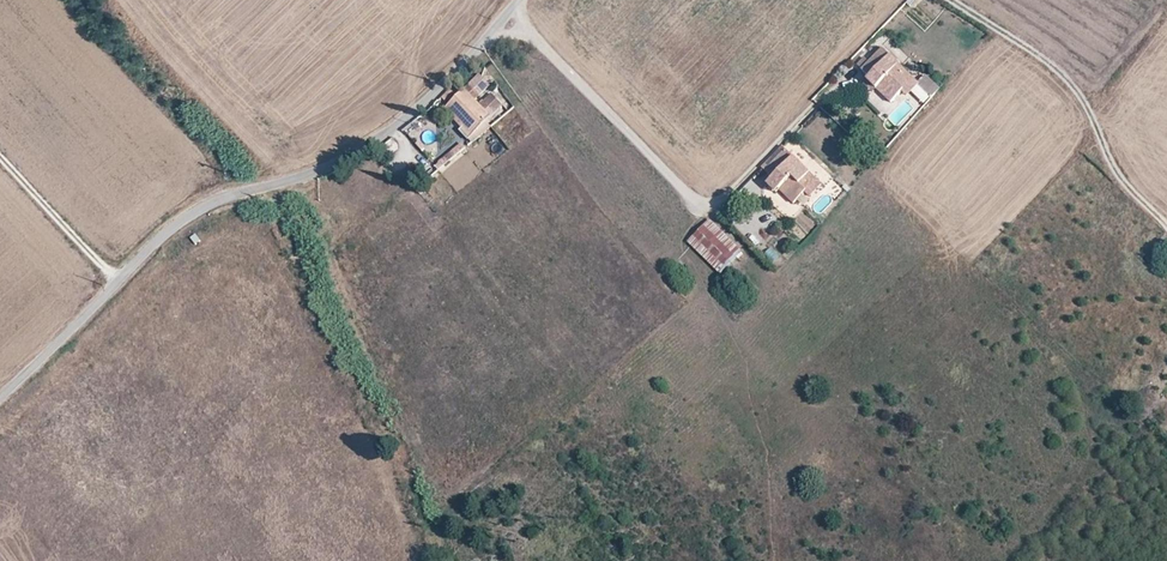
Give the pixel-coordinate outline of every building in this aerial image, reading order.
[(867,81),(891,103),(901,91),(913,79),(881,49),(862,69),(871,77),(867,81)] [(478,106),(473,100),(489,84),(480,74),(447,107),(464,126),(459,131),(466,139),(500,106),(489,96),(478,106)] [(906,96),(918,83),(913,79),(901,91),(906,96)] [(936,93),(921,80),(918,83),(916,85),(931,98),(936,93)] [(408,134),(420,124),(415,118),(403,128),(408,134)] [(392,137),(385,142),(391,152),(399,147),(392,137)] [(448,152),(453,157),(464,147),(458,142),(448,152)] [(769,182),(793,205),(804,193),(816,181),(784,150),(766,170),(774,178),(769,182)] [(439,160),(444,164),(453,157),(448,152),(439,160)] [(816,181),(804,193),(810,198),(822,186),(816,181)] [(688,242),(720,274),(741,252),(709,221),(688,242)]
